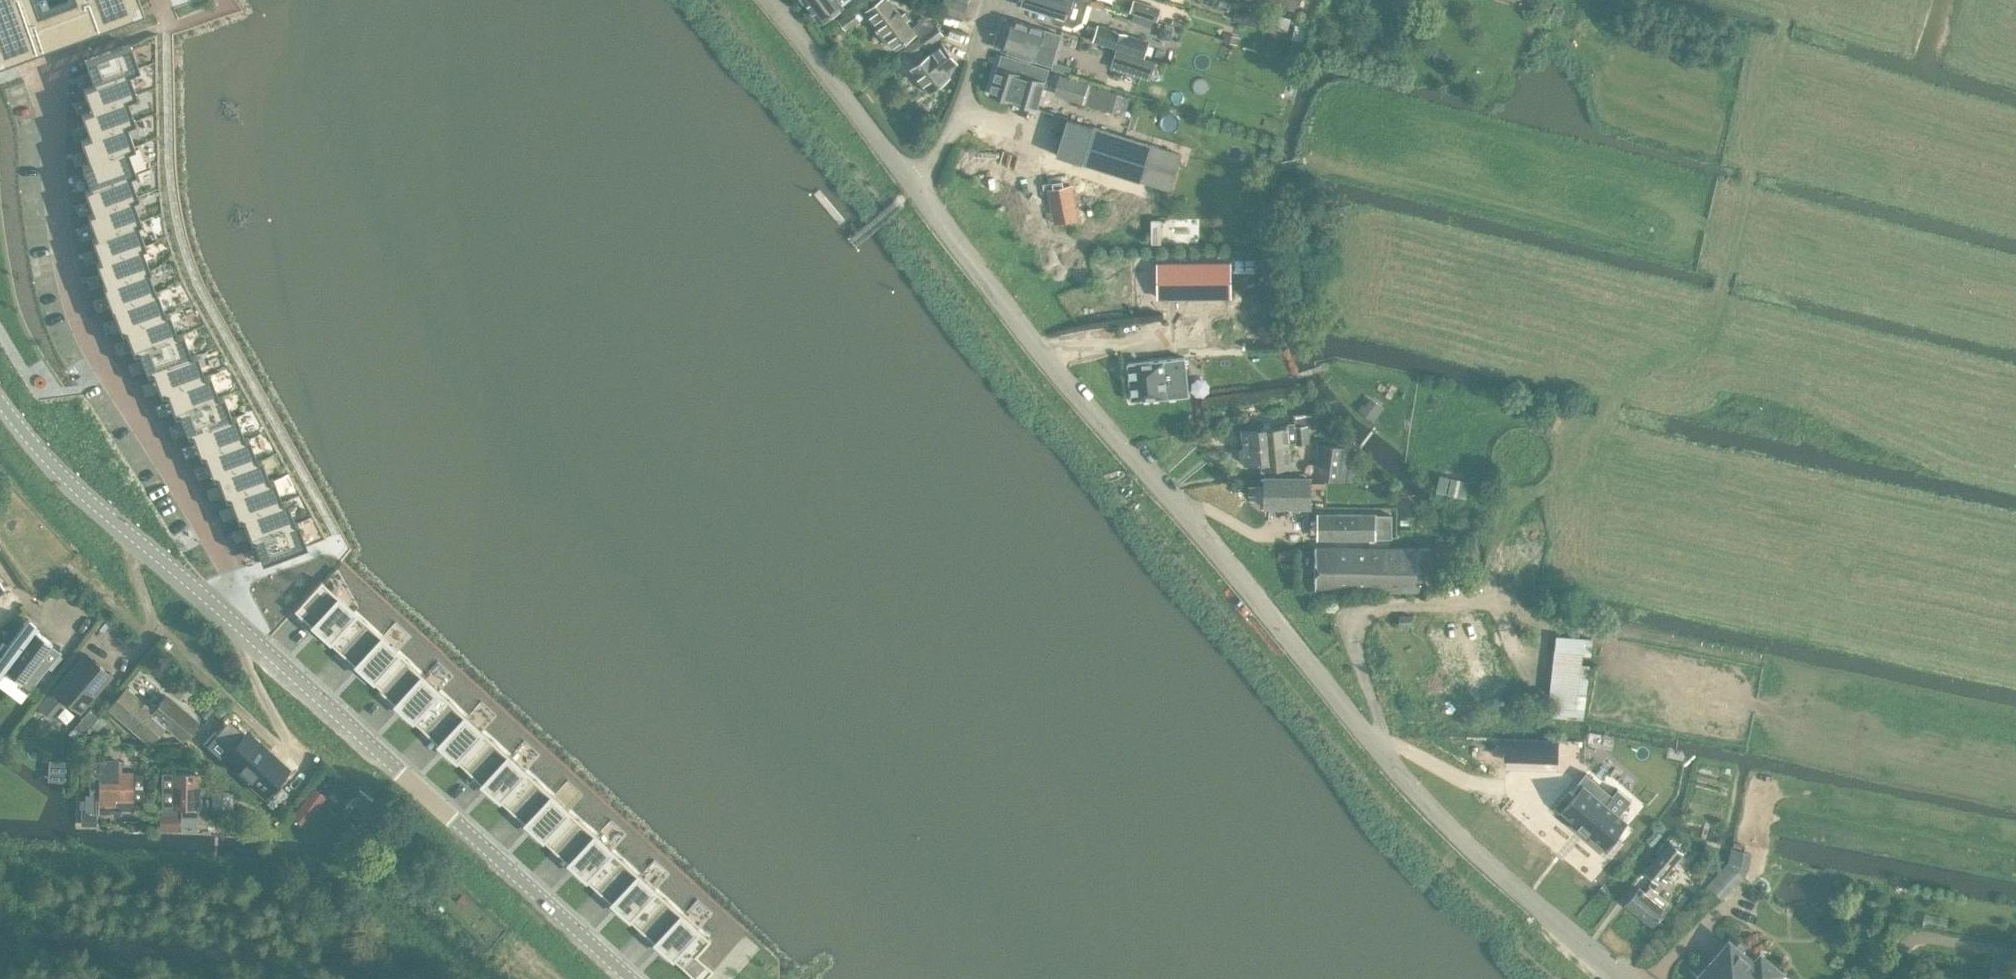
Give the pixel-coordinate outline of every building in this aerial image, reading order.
[(141,10),(138,0),(0,0),(0,62),(141,10)] [(843,2),(846,0),(806,0),(821,20),(844,3),(843,2)] [(867,10),(878,24),(896,47),(916,32),(912,26),(907,20),(910,18),(906,12),(903,14),(898,9),(897,10),(892,3),(889,0),(880,0),(879,1),(867,10)] [(940,12),(963,19),(969,1),(967,0),(944,0),(940,12)] [(1052,13),(1050,18),(1068,24),(1072,25),(1081,20),(1088,0),(1019,0),(1018,3),(1052,13)] [(1130,10),(1158,18),(1161,7),(1140,0),(1133,0),(1130,10)] [(1293,9),(1296,0),(1264,0),(1293,9)] [(853,10),(839,20),(847,30),(860,19),(853,10)] [(1008,33),(1041,43),(1057,48),(1061,34),(1013,19),(1008,33)] [(911,56),(928,44),(929,45),(944,33),(937,24),(936,24),(934,23),(918,36),(904,47),(911,56)] [(1093,40),(1113,47),(1145,56),(1150,39),(1098,23),(1093,40)] [(1008,33),(1003,49),(1043,62),(1051,64),(1057,48),(1041,43),(1008,33)] [(950,75),(946,71),(957,62),(943,44),(912,67),(930,91),(950,75)] [(130,45),(84,62),(93,84),(127,72),(139,68),(130,45)] [(1150,79),(1156,60),(1145,56),(1116,47),(1110,66),(1150,79)] [(1000,53),(994,73),(1044,86),(1050,67),(1025,60),(1002,53),(1000,53)] [(1071,66),(1054,61),(1052,68),(1069,73),(1071,66)] [(93,84),(81,89),(89,111),(126,98),(135,94),(127,72),(93,84)] [(994,73),(988,94),(1037,108),(1044,86),(994,73)] [(1082,101),(1081,102),(1122,114),(1127,97),(1060,76),(1055,93),(1082,101)] [(89,111),(79,115),(88,137),(125,123),(134,120),(126,98),(89,111)] [(1057,154),(1066,157),(1170,189),(1181,153),(1068,118),(1057,154)] [(88,137),(79,140),(87,162),(129,147),(133,146),(125,123),(88,137)] [(87,162),(82,164),(91,187),(128,173),(137,170),(129,147),(87,162)] [(1043,157),(1057,228),(1078,220),(1066,157),(1057,154),(1043,157)] [(91,187),(82,190),(90,212),(130,197),(136,195),(128,173),(91,187)] [(90,212),(84,214),(93,237),(134,221),(139,220),(130,197),(90,212)] [(93,237),(88,238),(97,260),(139,245),(143,243),(134,221),(93,237)] [(97,260),(93,262),(101,284),(143,269),(147,267),(139,245),(97,260)] [(1158,263),(1158,298),(1232,298),(1232,263),(1158,263)] [(101,284),(97,286),(105,308),(111,306),(151,291),(143,269),(101,284)] [(151,291),(111,306),(119,328),(164,311),(156,289),(151,291)] [(164,311),(119,328),(127,350),(130,349),(172,333),(164,311)] [(172,333),(130,349),(138,371),(145,368),(183,354),(175,332),(172,333)] [(183,354),(145,368),(154,394),(157,393),(198,378),(188,352),(183,354)] [(1128,363),(1129,372),(1130,383),(1132,400),(1187,394),(1183,357),(1128,363)] [(198,378),(157,393),(166,416),(177,412),(210,400),(202,377),(198,378)] [(210,400),(177,412),(185,432),(188,431),(229,416),(221,396),(210,400)] [(1362,404),(1358,408),(1374,420),(1384,407),(1370,396),(1365,404),(1363,402),(1362,404)] [(1314,411),(1294,413),(1295,424),(1297,442),(1308,440),(1307,424),(1316,423),(1315,411),(1314,411)] [(229,416),(188,431),(195,449),(202,446),(240,432),(233,413),(229,416)] [(1295,424),(1242,429),(1244,447),(1290,442),(1297,442),(1295,424)] [(240,432),(202,446),(211,472),(214,471),(254,456),(245,430),(240,432)] [(1244,447),(1245,464),(1262,462),(1263,468),(1292,466),(1290,442),(1244,447)] [(1324,444),(1320,476),(1344,479),(1348,448),(1324,444)] [(254,456),(214,471),(223,495),(225,494),(267,478),(259,455),(254,456)] [(1470,480),(1439,474),(1436,491),(1466,497),(1470,480)] [(267,478),(225,494),(234,517),(240,514),(280,500),(271,477),(267,478)] [(1265,507),(1267,507),(1310,506),(1310,478),(1265,478),(1265,507)] [(280,500),(240,514),(249,537),(252,536),(294,521),(293,519),(294,519),(286,497),(280,500)] [(1318,513),(1318,537),(1354,538),(1354,513),(1318,513)] [(1354,513),(1354,538),(1374,538),(1374,537),(1389,537),(1389,515),(1375,515),(1375,514),(1354,513)] [(294,521),(251,537),(252,538),(255,546),(258,556),(260,561),(305,544),(297,520),(296,518),(294,519),(293,519),(294,521)] [(1315,588),(1338,588),(1339,564),(1358,564),(1358,546),(1315,546),(1315,588)] [(1339,564),(1338,588),(1420,589),(1419,557),(1431,557),(1431,547),(1419,547),(1358,546),(1358,564),(1339,564)] [(320,579),(293,609),(338,650),(365,620),(320,579)] [(1412,614),(1399,614),(1399,625),(1412,625),(1412,614)] [(36,629),(39,625),(28,617),(7,644),(3,640),(0,644),(0,676),(5,669),(20,681),(17,685),(27,692),(41,673),(60,651),(50,643),(52,641),(36,629)] [(365,620),(338,650),(381,689),(408,659),(365,620)] [(1583,719),(1593,638),(1556,634),(1547,715),(1583,719)] [(55,688),(38,708),(48,717),(65,697),(80,710),(111,674),(86,653),(55,688)] [(408,659),(381,689),(424,729),(451,699),(408,659)] [(148,740),(151,740),(152,740),(166,724),(152,713),(158,706),(153,701),(149,707),(147,705),(148,703),(141,697),(140,698),(126,687),(109,706),(148,740)] [(185,735),(198,721),(168,695),(158,706),(152,713),(166,724),(179,736),(185,735)] [(451,699),(424,729),(467,768),(495,738),(451,699)] [(88,708),(74,724),(80,730),(81,730),(95,714),(88,708)] [(239,733),(221,754),(262,789),(280,768),(239,733)] [(1516,735),(1516,760),(1555,762),(1556,737),(1516,735)] [(495,738),(467,768),(511,808),(538,778),(495,738)] [(90,764),(89,793),(98,793),(98,806),(115,806),(115,808),(133,808),(133,798),(142,799),(142,772),(133,772),(117,772),(117,760),(98,760),(90,764)] [(1580,784),(1560,808),(1603,843),(1622,819),(1615,813),(1629,796),(1615,785),(1610,791),(1583,770),(1575,780),(1580,784)] [(160,813),(159,828),(172,828),(172,814),(181,815),(198,816),(198,773),(161,772),(161,813),(160,813)] [(538,778),(511,808),(554,848),(581,818),(538,778)] [(312,788),(291,817),(304,826),(325,797),(312,788)] [(360,791),(358,793),(347,807),(371,826),(375,822),(387,832),(394,823),(389,819),(392,816),(360,791)] [(81,821),(96,822),(96,808),(81,808),(81,821)] [(581,818),(554,848),(597,887),(624,857),(581,818)] [(129,820),(129,830),(139,830),(139,820),(129,820)] [(1648,884),(1650,885),(1645,891),(1638,886),(1625,903),(1652,925),(1666,909),(1665,908),(1670,902),(1658,892),(1667,880),(1662,876),(1684,851),(1671,840),(1645,871),(1653,878),(1648,884)] [(1727,861),(1706,884),(1716,893),(1737,870),(1741,863),(1743,854),(1730,851),(1728,860),(1727,861)] [(624,857),(597,887),(641,927),(668,897),(624,857)] [(641,927),(698,978),(705,978),(708,976),(715,968),(698,953),(712,937),(704,930),(668,897),(641,927)] [(1693,977),(1695,978),(1777,978),(1786,969),(1760,947),(1754,955),(1729,935),(1699,970),(1693,977)]
